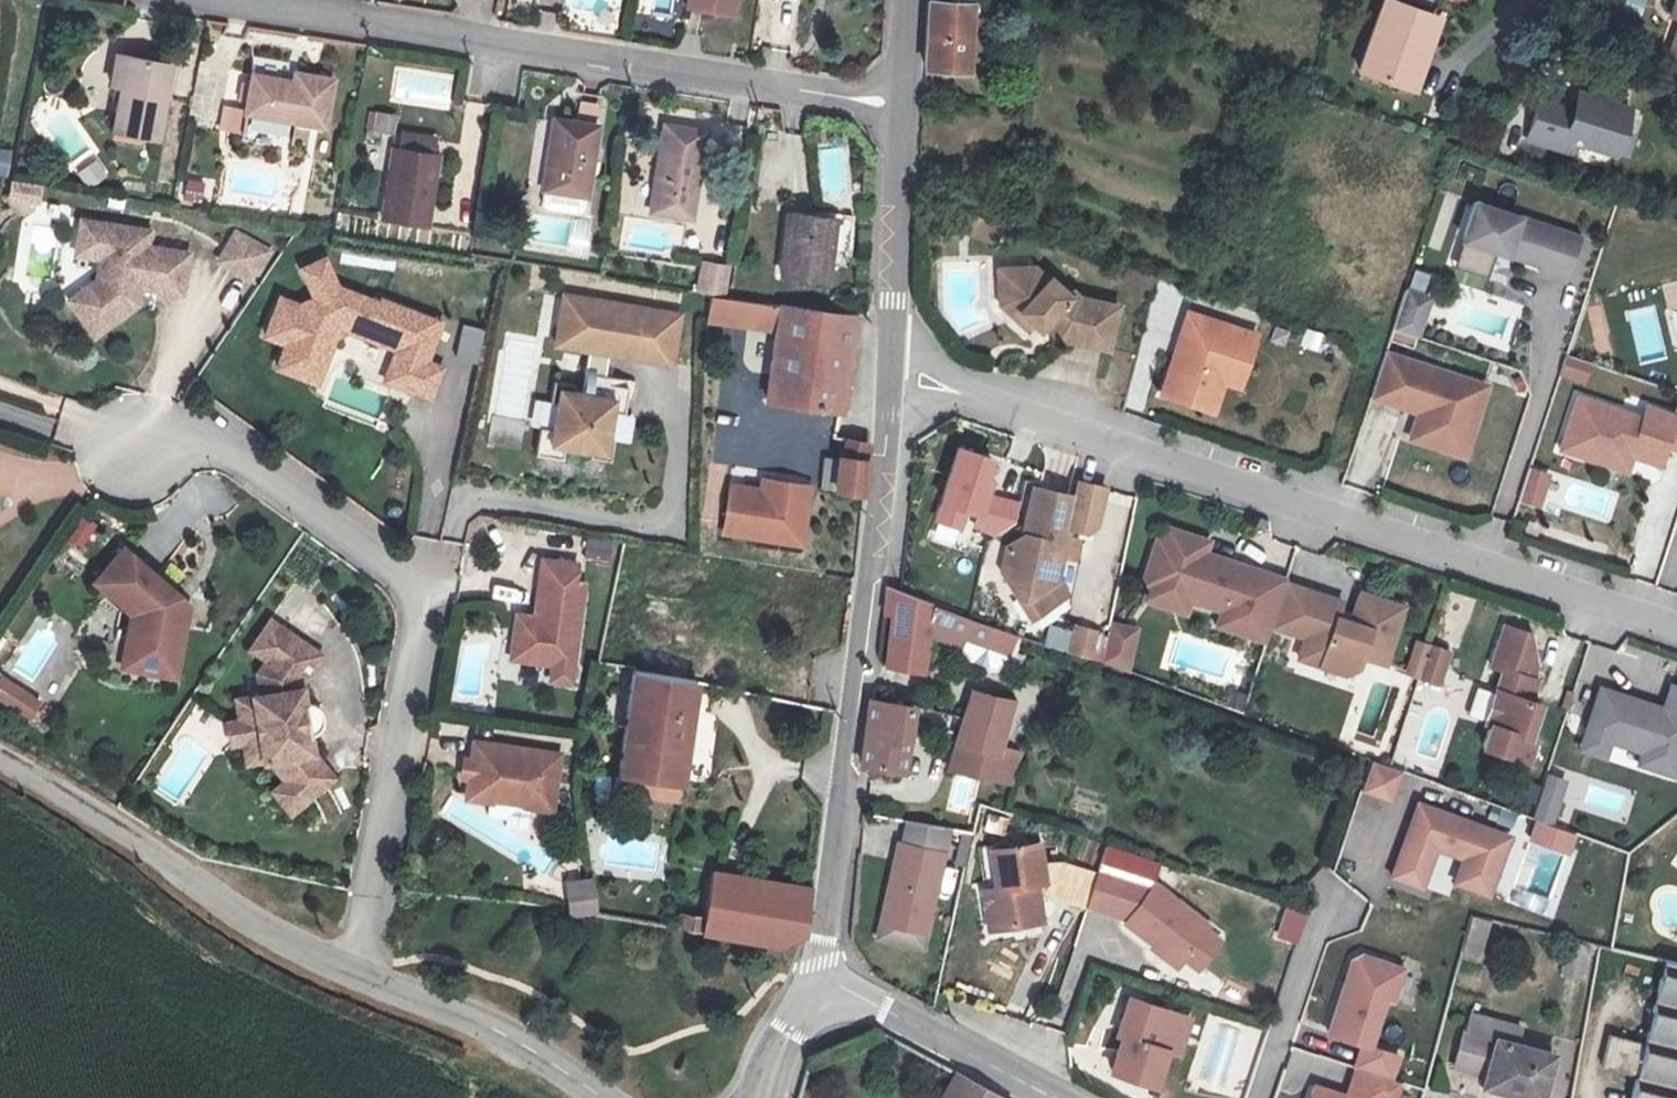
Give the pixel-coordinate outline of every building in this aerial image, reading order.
[(688,9),(736,16),(738,0),(689,0),(688,9)] [(1387,0),(1383,0),(1359,69),(1414,88),(1433,33),(1426,32),(1432,15),(1387,0)] [(967,72),(972,5),(929,3),(926,69),(967,72)] [(121,124),(163,133),(178,64),(125,52),(118,81),(130,84),(121,124)] [(259,71),(251,112),(330,127),(340,77),(299,69),(297,78),(259,71)] [(1619,133),(1626,111),(1581,96),(1575,116),(1537,104),(1526,139),(1526,142),(1569,155),(1572,145),(1611,157),(1619,133)] [(401,109),(374,105),(369,132),(396,136),(401,109)] [(598,126),(555,119),(544,189),(587,196),(598,126)] [(708,134),(667,127),(653,212),(694,219),(708,134)] [(401,133),(398,150),(433,156),(436,139),(401,133)] [(1619,133),(1611,157),(1622,161),(1631,138),(1619,133)] [(7,177),(13,150),(0,147),(0,176),(7,177)] [(398,150),(393,149),(381,220),(429,228),(441,157),(433,156),(398,150)] [(97,158),(78,171),(89,188),(108,176),(97,158)] [(40,199),(43,184),(11,179),(9,194),(40,199)] [(182,203),(205,203),(205,179),(182,179),(182,203)] [(1585,237),(1479,201),(1465,242),(1498,254),(1544,269),(1542,275),(1568,284),(1585,237)] [(219,239),(252,244),(257,213),(224,208),(219,239)] [(156,224),(88,213),(82,248),(104,252),(100,272),(85,269),(83,285),(101,309),(120,312),(137,303),(141,281),(190,288),(196,247),(154,240),(156,224)] [(838,224),(791,217),(784,277),(830,283),(838,224)] [(1490,281),(1498,254),(1465,242),(1455,269),(1490,281)] [(343,282),(331,253),(308,263),(321,292),(307,298),(306,301),(284,293),(270,331),(291,339),(282,362),(315,375),(323,353),(330,356),(339,332),(353,326),(357,328),(359,320),(374,325),(371,333),(429,356),(445,317),(387,295),(386,299),(343,282)] [(700,260),(695,291),(726,296),(731,265),(700,260)] [(1017,285),(1021,261),(1012,260),(1002,302),(1017,285)] [(1035,265),(1021,261),(1017,285),(1002,302),(1017,315),(1022,309),(1040,325),(1050,315),(1060,325),(1059,333),(1108,344),(1117,303),(1081,295),(1074,288),(1071,291),(1052,275),(1049,277),(1046,275),(1035,265)] [(1429,289),(1406,281),(1391,328),(1414,336),(1429,289)] [(561,385),(559,393),(627,406),(630,385),(615,383),(620,353),(662,360),(671,310),(566,292),(558,342),(590,348),(583,389),(561,385)] [(841,417),(855,319),(712,296),(708,325),(778,337),(767,405),(841,417)] [(1257,330),(1189,307),(1161,386),(1212,405),(1223,376),(1231,354),(1246,360),(1257,330)] [(682,312),(671,310),(662,360),(673,362),(682,312)] [(1320,351),(1324,333),(1304,329),(1300,347),(1320,351)] [(1481,384),(1383,352),(1364,408),(1411,422),(1406,439),(1439,449),(1446,430),(1469,422),(1481,384)] [(1239,382),(1246,360),(1231,354),(1223,376),(1239,382)] [(1567,357),(1560,375),(1584,384),(1590,365),(1567,357)] [(1579,385),(1556,448),(1582,455),(1588,439),(1628,451),(1656,460),(1661,442),(1676,447),(1676,407),(1646,397),(1642,409),(1579,385)] [(627,406),(559,393),(551,441),(606,450),(613,410),(625,412),(627,406)] [(615,439),(628,442),(634,417),(621,414),(615,439)] [(1623,468),(1628,451),(1588,439),(1582,455),(1623,468)] [(965,531),(969,515),(986,519),(1002,458),(957,446),(936,523),(965,531)] [(864,496),(868,448),(853,447),(844,461),(839,494),(864,496)] [(836,489),(838,458),(823,457),(821,488),(836,489)] [(1525,509),(1552,508),(1552,469),(1525,470),(1525,509)] [(1076,497),(1038,487),(1028,532),(1026,534),(1012,544),(1007,566),(1016,582),(1033,572),(1042,588),(1058,577),(1070,527),(1089,532),(1096,527),(1106,488),(1080,482),(1076,497)] [(774,494),(733,488),(725,534),(812,548),(821,490),(775,483),(774,494)] [(1575,512),(1608,522),(1617,494),(1584,483),(1575,512)] [(84,550),(97,522),(80,515),(68,543),(84,550)] [(1201,544),(1170,534),(1165,549),(1154,546),(1144,574),(1191,590),(1188,600),(1221,610),(1216,625),(1265,641),(1269,628),(1281,592),(1237,577),(1239,569),(1197,555),(1201,544)] [(177,590),(123,541),(94,573),(130,606),(127,622),(140,625),(133,660),(172,668),(183,617),(172,614),(177,590)] [(612,562),(612,542),(586,542),(586,562),(612,562)] [(584,572),(549,566),(537,630),(520,627),(514,661),(575,672),(589,591),(581,589),(584,572)] [(1033,572),(1016,582),(1021,591),(1031,595),(1042,588),(1033,572)] [(1191,590),(1144,574),(1141,584),(1146,585),(1141,599),(1183,613),(1188,600),(1191,590)] [(1342,600),(1284,582),(1281,592),(1269,628),(1304,639),(1297,660),(1345,675),(1357,669),(1361,658),(1385,665),(1403,607),(1359,593),(1351,620),(1337,616),(1342,600)] [(905,596),(891,591),(887,613),(897,618),(888,670),(922,670),(931,629),(967,641),(989,649),(995,627),(905,596)] [(303,615),(278,637),(295,656),(282,667),(281,689),(274,689),(269,750),(274,751),(300,806),(335,789),(317,753),(322,688),(348,664),(303,615)] [(1137,629),(1111,624),(1110,634),(1104,664),(1128,674),(1137,629)] [(1529,635),(1503,626),(1489,666),(1500,670),(1483,723),(1488,725),(1481,747),(1526,762),(1534,739),(1528,737),(1539,704),(1529,701),(1537,680),(1531,679),(1535,666),(1529,635)] [(1110,634),(1086,628),(1080,656),(1099,663),(1104,664),(1110,634)] [(1428,645),(1416,641),(1408,668),(1419,672),(1424,655),(1428,645)] [(1448,651),(1428,645),(1424,655),(1445,661),(1448,651)] [(1445,661),(1424,655),(1419,672),(1418,676),(1438,682),(1445,661)] [(32,720),(44,697),(0,673),(0,703),(32,720)] [(695,686),(622,674),(605,769),(678,782),(695,686)] [(1637,702),(1598,689),(1582,739),(1607,747),(1608,743),(1640,753),(1636,765),(1674,777),(1676,767),(1676,690),(1669,687),(1661,710),(1646,705),(1645,708),(1636,705),(1637,702)] [(1015,784),(1026,746),(1005,739),(1016,700),(975,692),(966,720),(959,745),(997,757),(990,780),(1015,784)] [(902,775),(913,707),(877,700),(873,701),(865,768),(902,775)] [(1607,747),(1582,739),(1579,750),(1603,759),(1607,747)] [(564,758),(480,745),(470,802),(555,815),(564,758)] [(959,745),(950,774),(990,780),(997,757),(959,745)] [(1401,772),(1372,762),(1362,791),(1391,801),(1401,772)] [(1538,795),(1556,801),(1562,782),(1545,776),(1538,795)] [(1556,801),(1538,795),(1531,819),(1548,826),(1556,801)] [(1464,860),(1460,870),(1494,883),(1511,838),(1419,805),(1392,877),(1422,888),(1436,850),(1464,860)] [(950,830),(908,823),(903,849),(898,848),(886,925),(885,926),(932,934),(950,830)] [(1539,824),(1533,842),(1569,854),(1576,837),(1539,824)] [(1064,871),(1086,873),(1087,854),(1065,852),(1064,871)] [(1040,855),(1015,857),(1015,863),(1041,862),(1040,855)] [(1015,863),(1015,857),(991,858),(993,895),(979,896),(981,936),(1009,935),(1008,927),(1036,925),(1036,908),(1035,905),(1032,905),(1032,896),(1042,895),(1041,862),(1015,863)] [(1119,905),(1141,874),(1104,861),(1092,896),(1119,905)] [(1494,883),(1460,870),(1455,884),(1489,897),(1494,883)] [(805,932),(813,890),(714,872),(706,918),(682,914),(679,929),(778,946),(805,932)] [(1141,874),(1119,905),(1134,917),(1132,920),(1159,941),(1161,937),(1189,958),(1191,954),(1212,927),(1215,923),(1161,882),(1158,886),(1141,874)] [(595,876),(567,878),(569,908),(599,914),(595,876)] [(1283,906),(1275,939),(1300,946),(1309,913),(1283,906)] [(1008,927),(1009,935),(1037,934),(1036,925),(1008,927)] [(931,949),(932,934),(885,926),(883,941),(931,949)] [(1212,927),(1191,954),(1206,965),(1227,937),(1212,927)] [(1182,965),(1189,958),(1161,937),(1159,941),(1156,944),(1182,965)] [(1396,1000),(1406,968),(1364,954),(1355,959),(1331,1033),(1365,1044),(1358,1067),(1394,1079),(1402,1054),(1373,1046),(1388,998),(1396,1000)] [(1661,971),(1644,1054),(1607,1046),(1600,1081),(1636,1088),(1634,1097),(1676,1097),(1676,976),(1661,971)] [(1170,1008),(1129,994),(1115,1030),(1122,1032),(1109,1066),(1155,1083),(1169,1047),(1156,1042),(1170,1008)] [(1180,1052),(1193,1017),(1170,1008),(1156,1042),(1169,1047),(1180,1052)] [(1551,1060),(1504,1044),(1499,1057),(1489,1054),(1494,1039),(1467,1029),(1454,1063),(1454,1065),(1482,1075),(1478,1087),(1509,1097),(1539,1097),(1551,1060)] [(1504,1044),(1494,1039),(1489,1054),(1499,1057),(1504,1044)] [(1314,1097),(1397,1097),(1401,1086),(1356,1071),(1347,1097),(1317,1088),(1314,1097)] [(960,1075),(947,1097),(1003,1097),(960,1075)]
